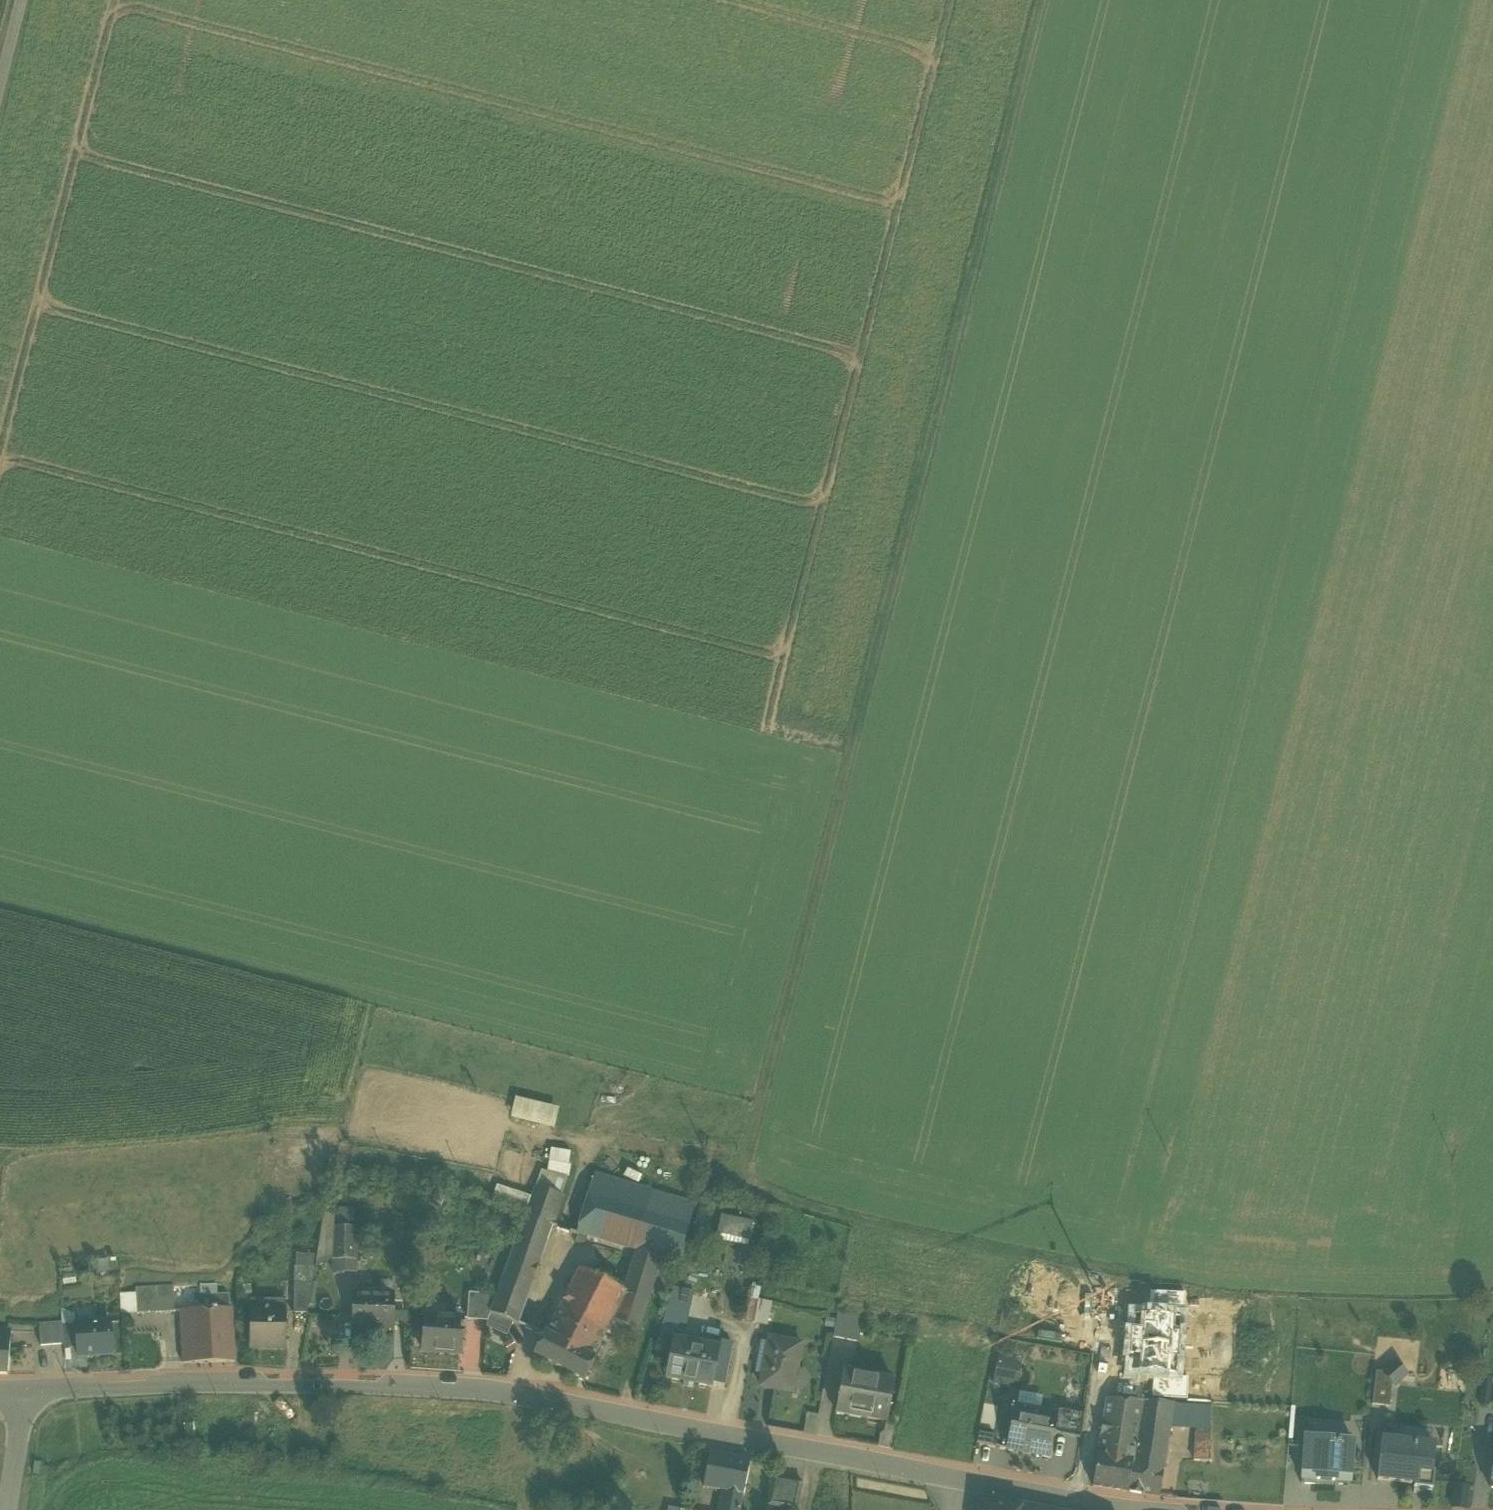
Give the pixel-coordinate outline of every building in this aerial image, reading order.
[(515,1121),(560,1126),(562,1104),(517,1100),(515,1121)] [(569,1175),(575,1152),(555,1147),(549,1170),(569,1175)] [(637,1255),(666,1265),(687,1204),(604,1179),(585,1238),(637,1255)] [(535,1189),(491,1315),(517,1327),(552,1227),(550,1226),(559,1197),(535,1189)] [(714,1238),(748,1245),(754,1221),(719,1213),(714,1238)] [(332,1241),(332,1260),(355,1261),(355,1241),(332,1241)] [(626,1299),(650,1312),(666,1265),(637,1255),(626,1299)] [(355,1272),(355,1261),(332,1260),(332,1272),(355,1272)] [(294,1268),(294,1284),(313,1285),(316,1269),(294,1268)] [(551,1342),(597,1364),(614,1329),(641,1338),(650,1312),(626,1299),(581,1274),(551,1342)] [(308,1315),(313,1285),(294,1284),(293,1314),(308,1315)] [(183,1364),(235,1361),(232,1310),(229,1310),(228,1286),(201,1287),(202,1311),(180,1312),(183,1364)] [(174,1287),(156,1288),(157,1314),(175,1313),(174,1287)] [(136,1315),(157,1314),(156,1288),(135,1289),(135,1293),(136,1315)] [(670,1319),(690,1321),(694,1290),(674,1288),(670,1319)] [(121,1316),(136,1315),(135,1293),(120,1294),(121,1316)] [(1148,1293),(1147,1317),(1183,1319),(1185,1295),(1148,1293)] [(353,1330),(393,1329),(393,1294),(353,1294),(353,1330)] [(286,1300),(250,1300),(250,1348),(286,1348),(286,1300)] [(758,1323),(769,1323),(770,1302),(758,1302),(758,1323)] [(864,1319),(838,1313),(833,1339),(858,1344),(864,1319)] [(1147,1317),(1133,1316),(1132,1331),(1129,1331),(1128,1345),(1179,1348),(1180,1318),(1147,1317)] [(464,1319),(425,1317),(422,1352),(460,1356),(464,1319)] [(62,1323),(50,1324),(51,1346),(63,1345),(62,1323)] [(110,1323),(75,1325),(77,1348),(77,1357),(112,1355),(110,1323)] [(38,1324),(40,1347),(51,1346),(50,1324),(38,1324)] [(75,1325),(62,1326),(64,1349),(77,1348),(75,1325)] [(0,1331),(0,1375),(8,1375),(11,1332),(0,1331)] [(551,1342),(542,1337),(532,1360),(587,1387),(597,1364),(551,1342)] [(801,1346),(769,1340),(760,1388),(792,1394),(792,1389),(799,1390),(805,1387),(806,1380),(803,1374),(796,1373),(801,1346)] [(717,1350),(673,1341),(666,1380),(711,1388),(712,1385),(725,1387),(732,1347),(718,1344),(717,1350)] [(1179,1348),(1128,1345),(1128,1359),(1129,1360),(1129,1376),(1152,1377),(1177,1378),(1179,1348)] [(1010,1360),(998,1357),(993,1383),(1002,1385),(1003,1382),(1007,1380),(1010,1381),(1014,1365),(1010,1360)] [(1375,1373),(1371,1407),(1387,1409),(1390,1383),(1396,1383),(1405,1376),(1395,1364),(1384,1374),(1375,1373)] [(894,1384),(843,1374),(835,1413),(887,1423),(894,1384)] [(1152,1377),(1150,1399),(1187,1402),(1188,1379),(1152,1377)] [(1488,1406),(1491,1385),(1480,1384),(1478,1405),(1488,1406)] [(1141,1403),(1106,1400),(1092,1488),(1127,1493),(1141,1403)] [(1173,1404),(1141,1403),(1127,1493),(1159,1498),(1170,1421),(1173,1404)] [(1211,1406),(1173,1404),(1170,1421),(1196,1423),(1195,1461),(1210,1462),(1211,1444),(1210,1444),(1211,1406)] [(1057,1415),(1014,1406),(1006,1449),(1049,1457),(1053,1434),(1057,1415)] [(1084,1416),(1058,1411),(1057,1415),(1053,1434),(1080,1439),(1084,1416)] [(1349,1484),(1352,1443),(1304,1439),(1301,1484),(1318,1485),(1319,1481),(1349,1484)] [(1430,1472),(1433,1446),(1381,1441),(1377,1481),(1413,1485),(1416,1485),(1417,1473),(1430,1475),(1430,1472)] [(710,1453),(703,1487),(723,1492),(719,1509),(740,1509),(749,1461),(710,1453)] [(1416,1485),(1413,1485),(1413,1489),(1432,1491),(1434,1472),(1430,1472),(1430,1475),(1417,1473),(1416,1485)] [(769,1477),(763,1505),(790,1509),(791,1509),(797,1483),(769,1477)] [(978,1498),(977,1509),(1021,1509),(1022,1506),(978,1498)]
